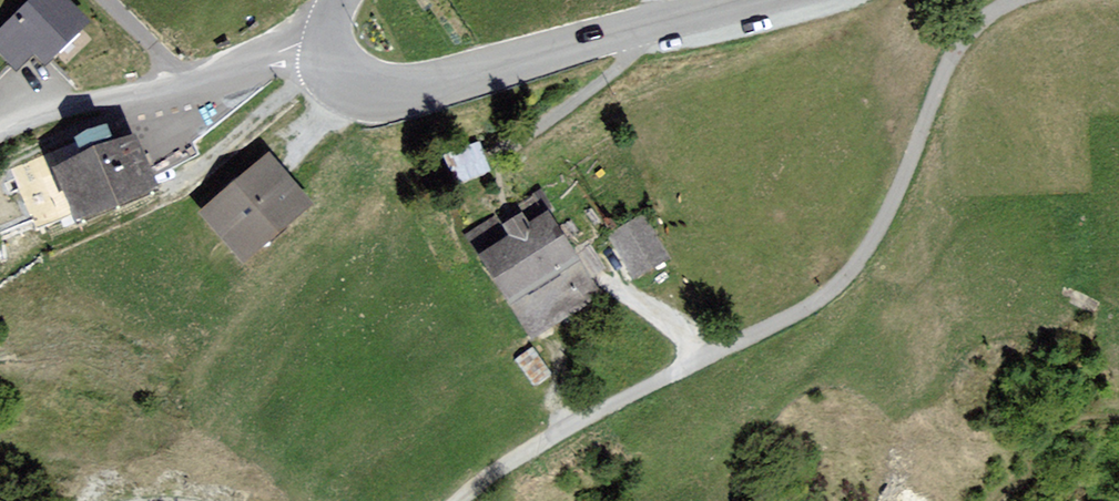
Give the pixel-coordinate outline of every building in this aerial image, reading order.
[(0,32),(0,56),(17,74),(36,56),(47,68),(92,26),(68,0),(35,0),(0,32)] [(141,137),(57,171),(81,227),(164,192),(141,137)] [(465,177),(491,168),(482,142),(456,151),(465,177)] [(272,156),(201,215),(245,269),(316,210),(272,156)] [(484,258),(535,341),(603,299),(552,216),(533,227),(527,216),(506,229),(513,240),(484,258)] [(644,219),(611,240),(636,280),(669,259),(644,219)] [(1090,310),(1093,311),(1098,301),(1073,289),(1067,302),(1089,312),(1090,310)]
